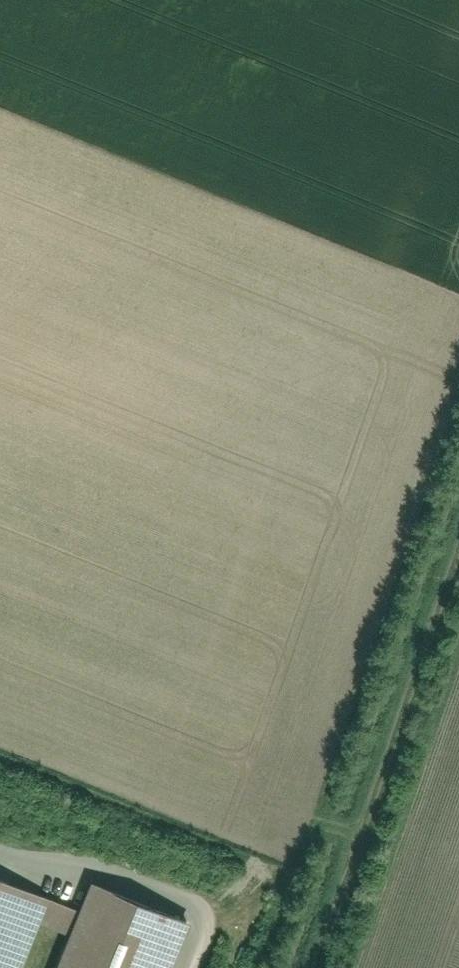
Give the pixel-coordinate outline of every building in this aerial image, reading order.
[(0,875),(0,967),(25,967),(44,923),(59,929),(43,967),(175,967),(197,912),(86,868),(71,903),(0,875)]
